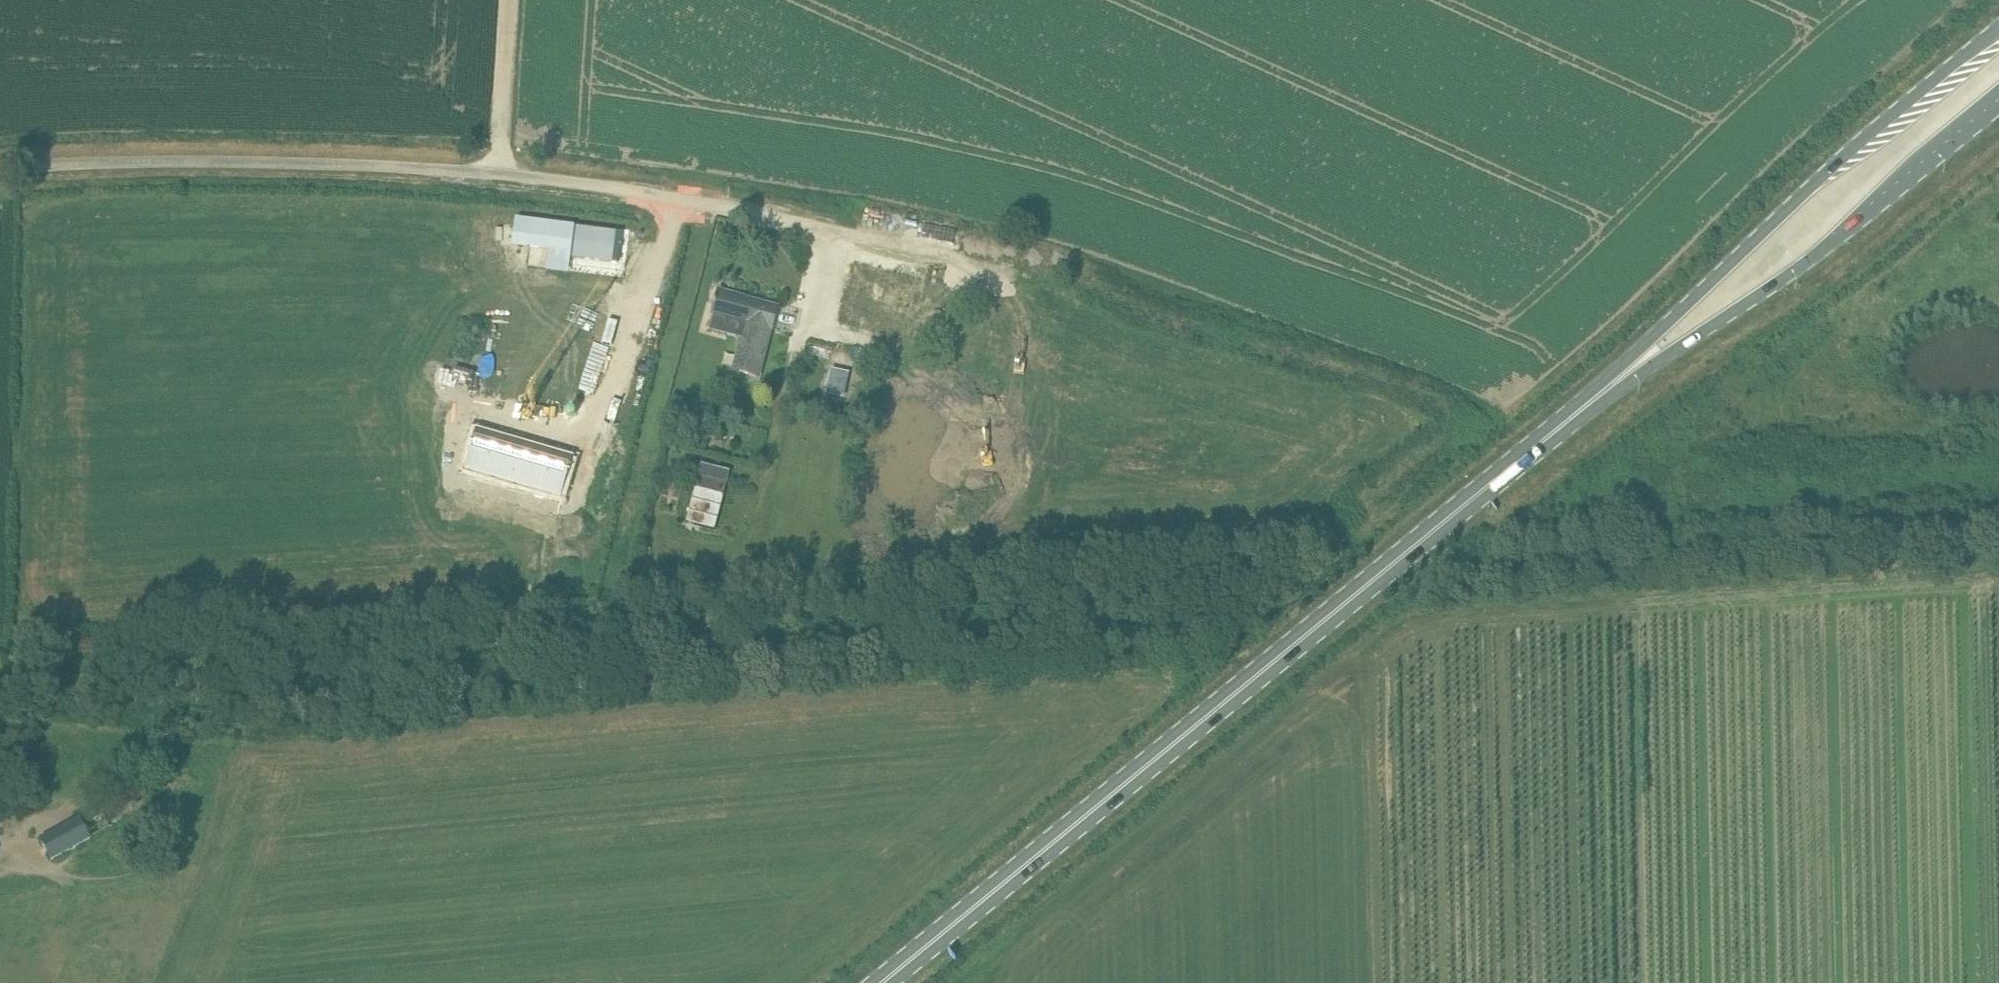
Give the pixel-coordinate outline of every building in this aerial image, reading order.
[(515,230),(515,265),(622,265),(622,230),(515,230)] [(736,294),(718,289),(712,313),(750,323),(745,341),(741,340),(733,370),(758,377),(771,329),(773,329),(779,307),(735,295),(736,294)] [(849,373),(832,369),(826,395),(844,398),(849,373)] [(413,428),(403,467),(499,492),(509,453),(413,428)] [(702,464),(687,522),(715,529),(720,510),(725,491),(730,472),(702,464)] [(80,817),(41,838),(52,860),(92,838),(80,817)]
